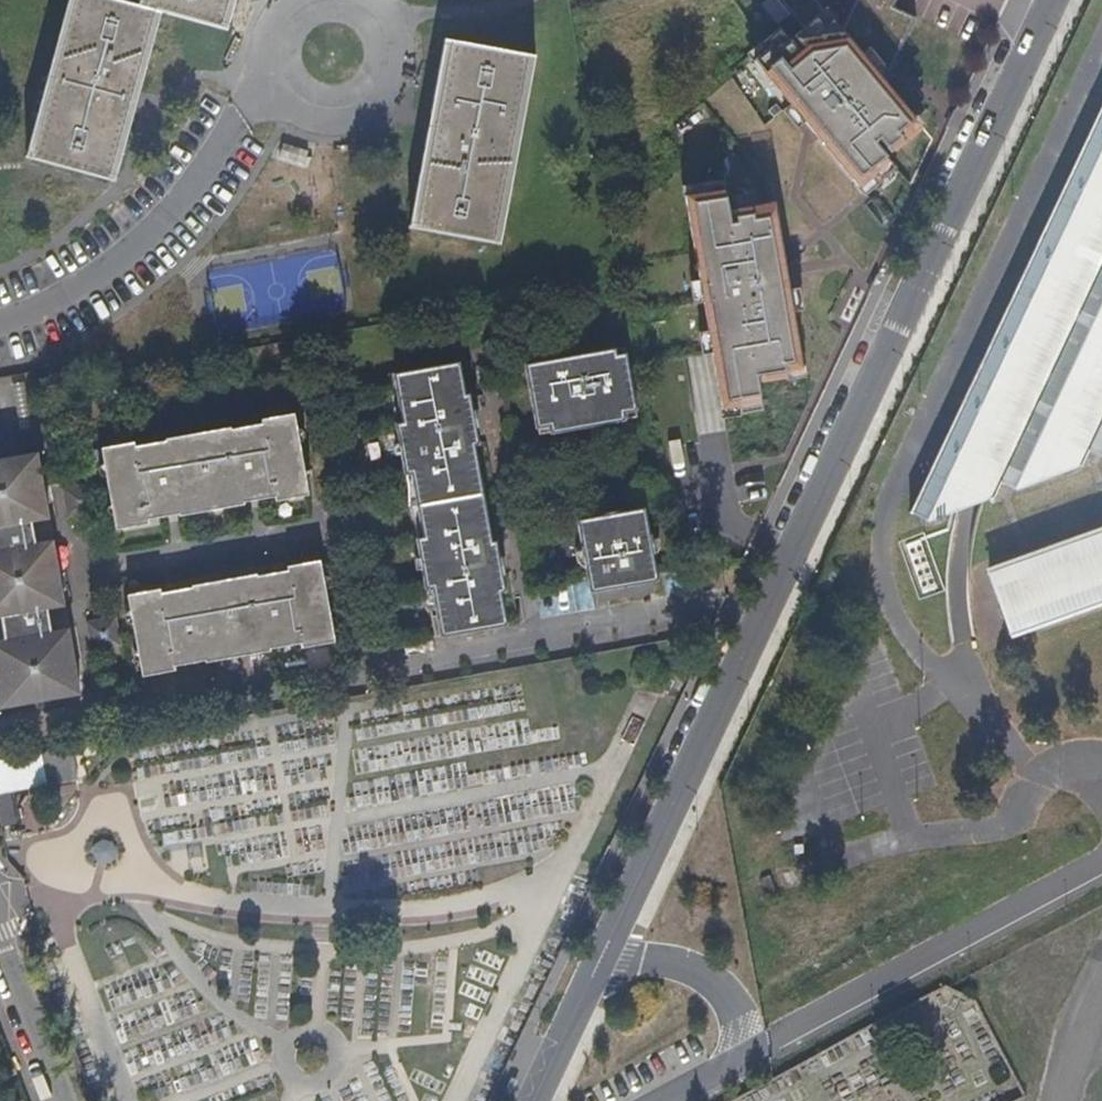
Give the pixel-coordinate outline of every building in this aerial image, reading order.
[(27,160),(114,184),(160,13),(227,31),(236,0),(141,0),(139,8),(109,0),(71,0),(27,160)] [(802,33),(793,40),(784,34),(754,60),(868,193),(892,172),(881,158),(918,127),(884,87),(915,19),(894,9),(898,0),(857,0),(843,31),(816,0),(776,0),(802,33)] [(411,229),(500,246),(535,57),(446,41),(411,229)] [(749,100),(762,91),(750,73),(737,82),(749,100)] [(911,512),(976,490),(1101,448),(1101,99),(911,512)] [(721,184),(684,190),(722,419),(761,412),(756,383),(800,376),(773,209),(726,216),(721,184)] [(615,351),(527,367),(538,430),(551,428),(552,434),(625,421),(623,413),(636,411),(625,354),(615,356),(615,351)] [(419,538),(434,619),(440,618),(444,637),(508,625),(502,591),(506,590),(503,575),(500,557),(497,541),(492,542),(474,444),(478,443),(475,427),(473,417),(472,411),(469,394),(464,395),(458,362),(393,375),(397,394),(391,395),(406,474),(413,473),(425,537),(419,538)] [(387,376),(391,395),(397,394),(393,375),(387,376)] [(623,413),(625,421),(637,419),(636,411),(623,413)] [(136,445),(103,451),(118,532),(151,526),(150,521),(181,516),(181,518),(204,513),(202,504),(222,500),(224,510),(247,506),(246,504),(277,498),(278,503),(311,497),(296,415),(263,421),(264,426),(232,432),(232,430),(167,442),(167,443),(136,449),(136,445)] [(551,428),(538,430),(539,437),(552,434),(551,428)] [(51,522),(39,457),(0,464),(0,621),(5,620),(9,645),(0,646),(0,692),(1,700),(15,698),(18,710),(70,700),(68,687),(82,685),(73,632),(54,636),(50,612),(68,609),(64,587),(54,589),(50,568),(60,567),(56,544),(38,548),(34,525),(51,522)] [(413,473),(406,474),(410,506),(419,538),(425,537),(413,473)] [(94,488),(65,493),(69,522),(99,517),(94,488)] [(606,590),(608,600),(656,592),(654,581),(658,580),(654,555),(657,554),(653,534),(650,535),(646,509),(622,513),(622,511),(603,514),(603,516),(580,521),(584,547),(582,547),(585,566),(588,565),(593,592),(597,591),(606,590)] [(987,565),(1012,635),(1101,603),(1101,524),(987,565)] [(164,591),(130,598),(146,679),(179,673),(178,668),(209,662),(209,665),(230,661),(229,651),(249,647),(251,657),(274,652),(274,651),(304,645),(305,650),(338,643),(323,561),(290,568),(291,573),(260,579),(260,577),(195,590),(195,591),(165,596),(164,591)] [(574,589),(538,594),(541,613),(577,608),(574,589)] [(606,590),(597,591),(599,602),(608,600),(606,590)] [(440,618),(434,619),(438,638),(444,637),(440,618)] [(119,621),(89,627),(94,655),(124,650),(119,621)] [(4,834),(19,831),(13,801),(80,786),(72,749),(13,760),(9,737),(8,738),(7,733),(0,734),(0,816),(4,834)] [(98,863),(115,858),(110,840),(92,845),(98,863)]
